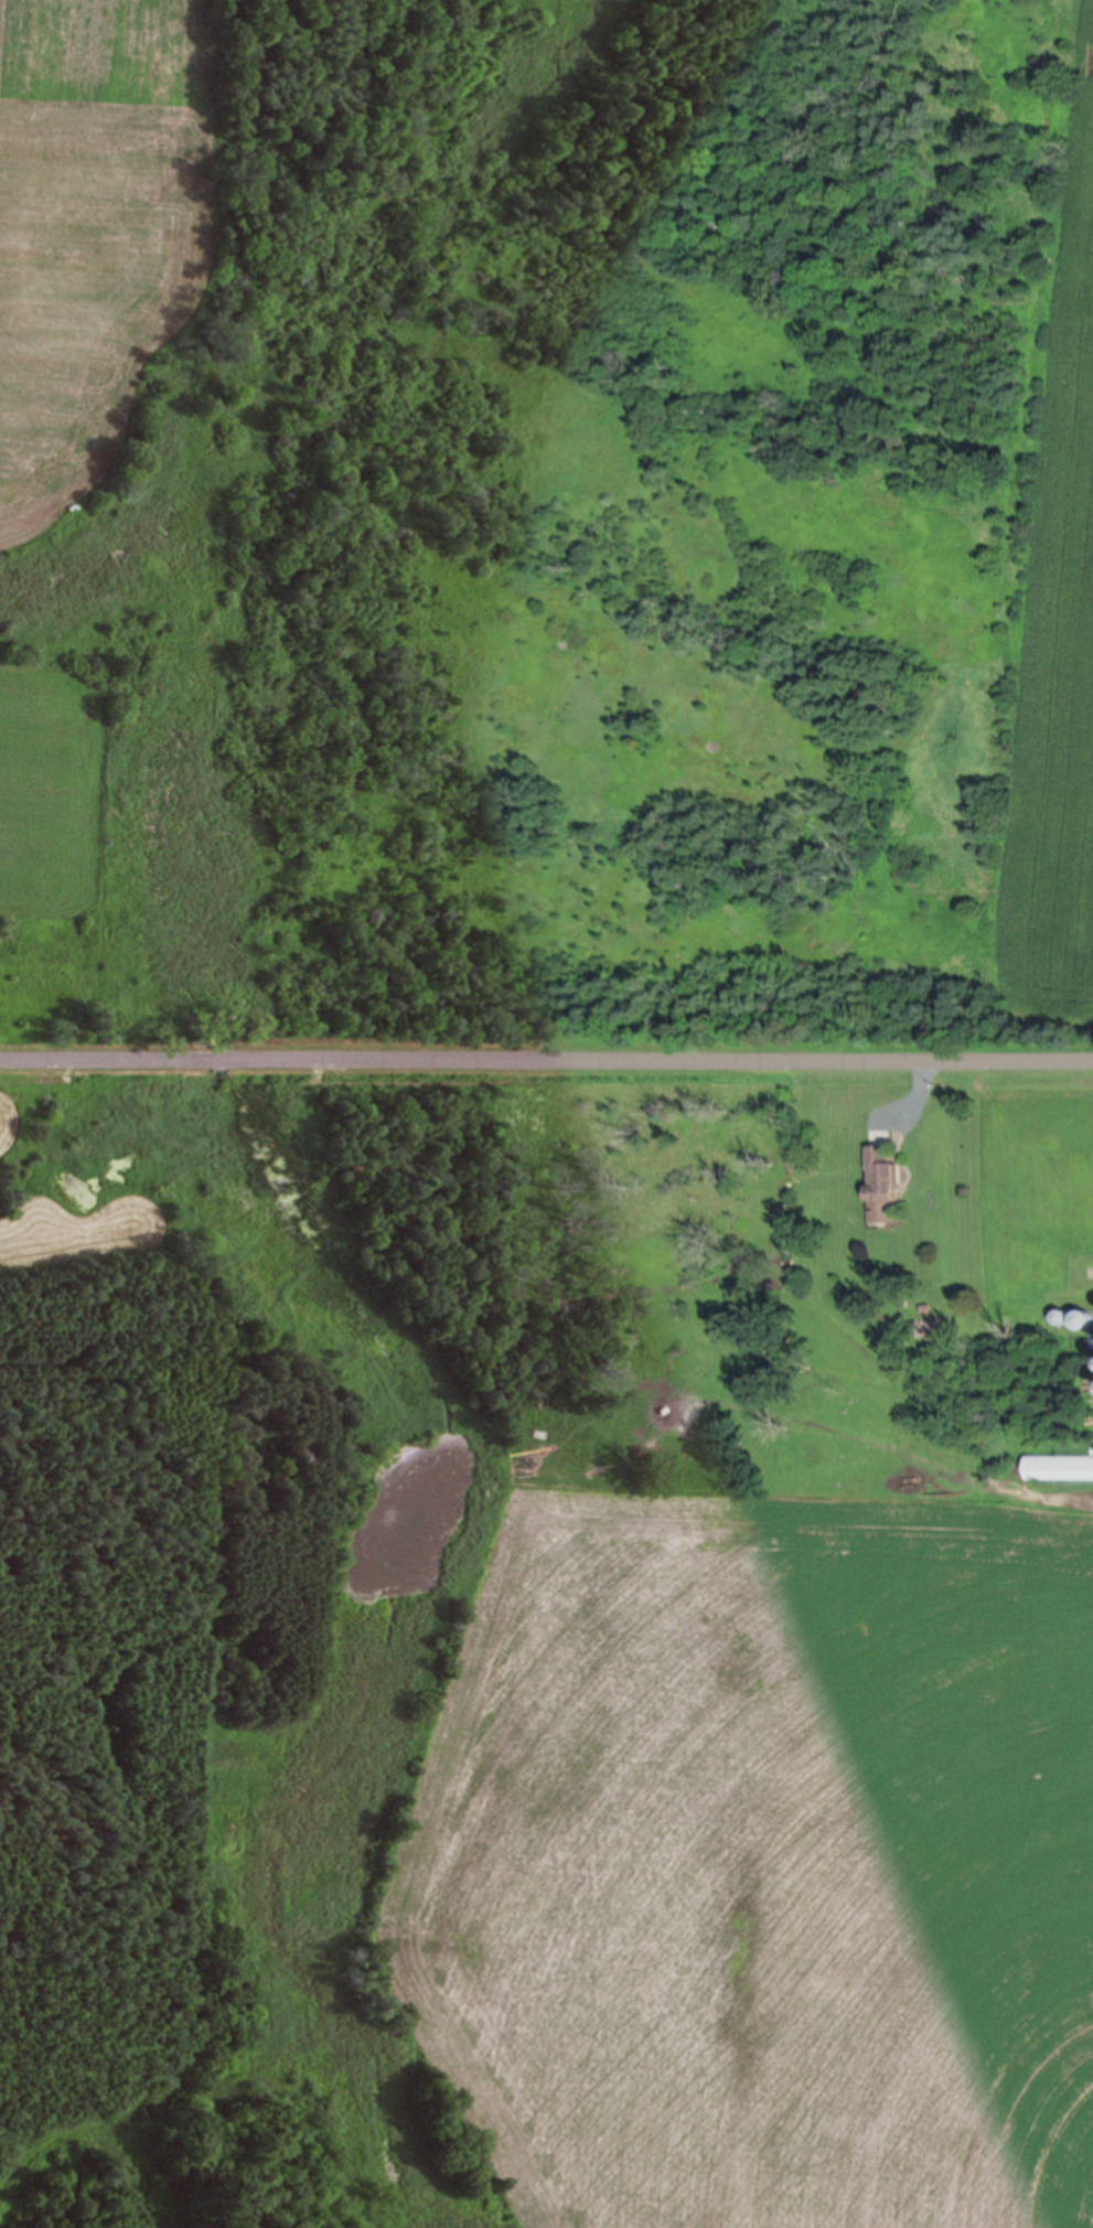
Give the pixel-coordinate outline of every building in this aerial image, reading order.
[(867,1207),(896,1207),(896,1146),(867,1146),(867,1207)] [(1092,1479),(1092,1455),(1026,1455),(1026,1479),(1092,1479)]
